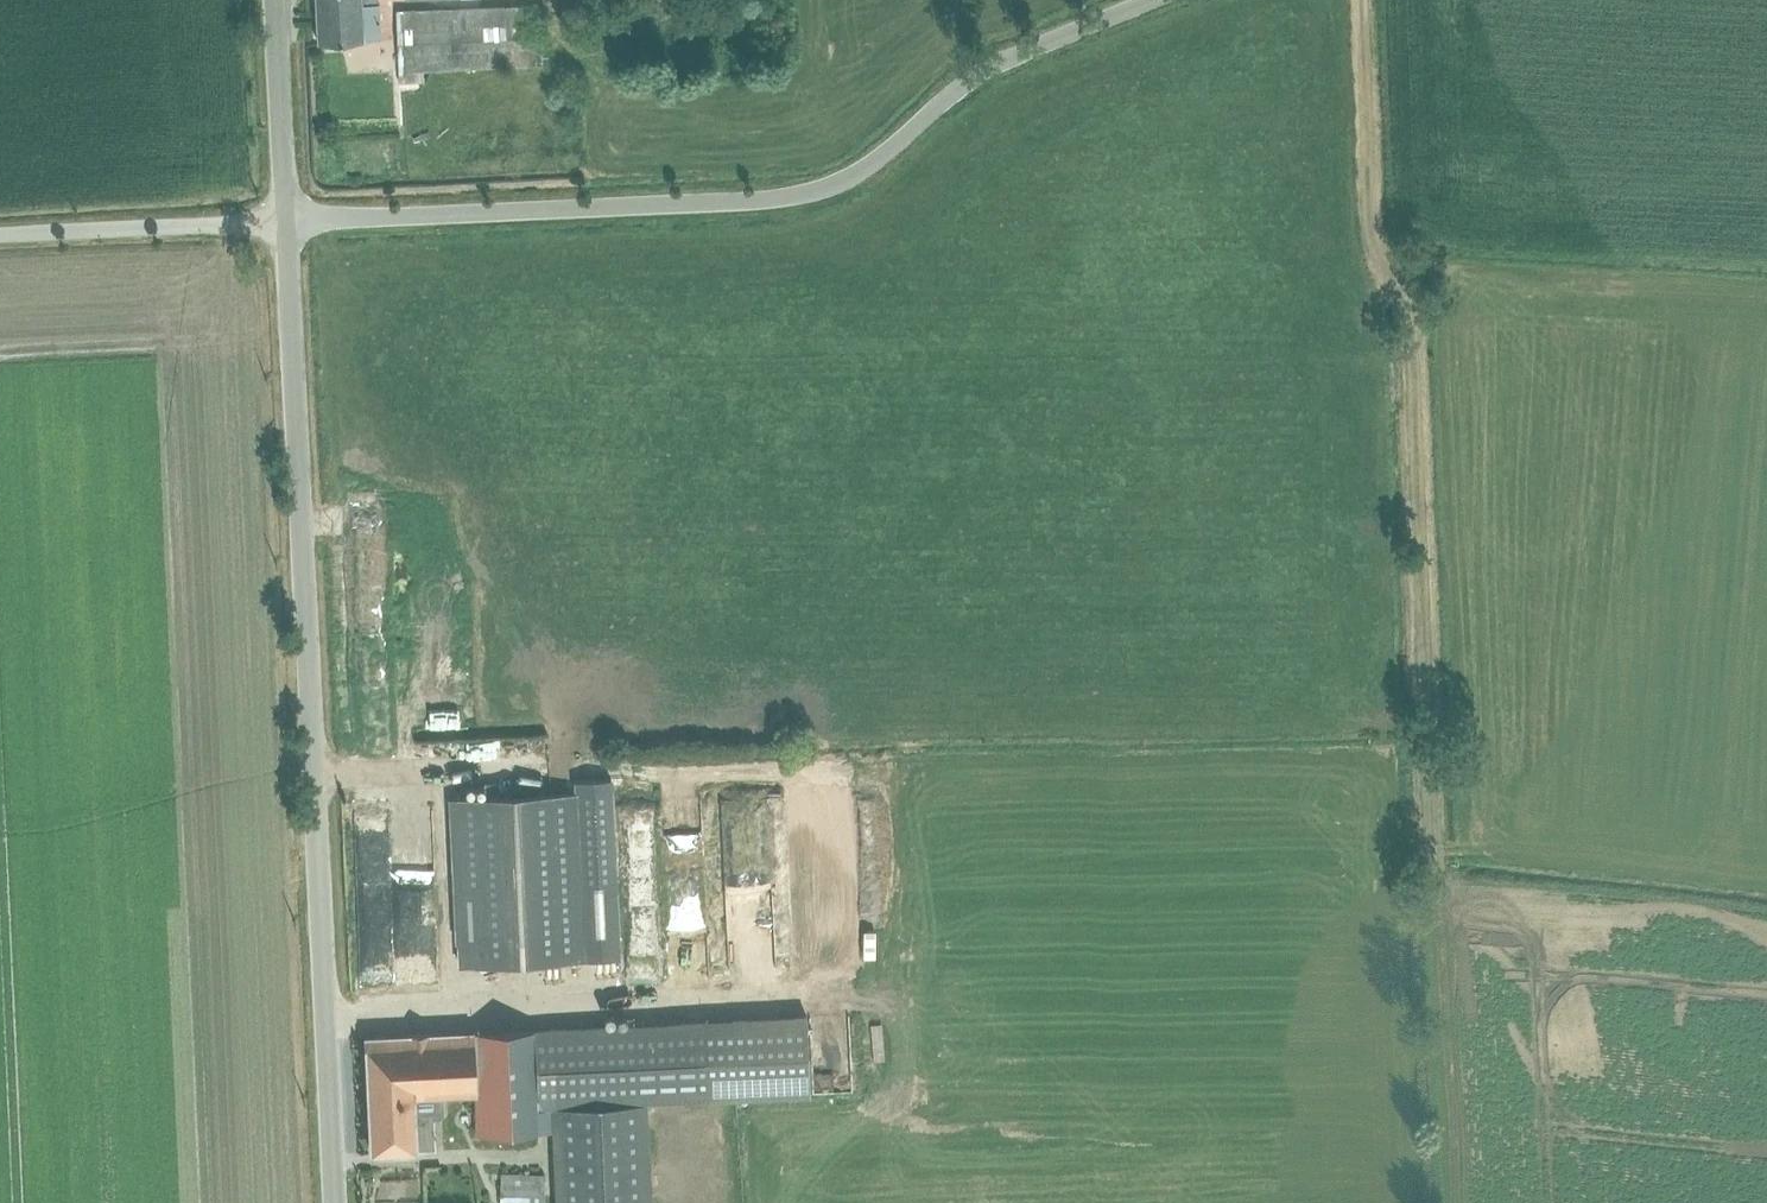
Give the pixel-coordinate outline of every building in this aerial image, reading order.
[(364,37),(363,0),(311,0),(312,38),(364,37)] [(410,77),(544,74),(542,12),(408,16),(410,77)] [(612,782),(452,788),(459,962),(619,956),(612,782)] [(380,977),(457,972),(451,875),(439,876),(437,842),(450,842),(448,819),(412,821),(417,907),(376,909),(380,977)] [(731,979),(746,980),(748,963),(732,962),(731,979)] [(543,1029),(552,1202),(648,1202),(642,1103),(812,1094),(808,1014),(543,1029)] [(418,1149),(417,1095),(478,1093),(476,1031),(367,1034),(370,1151),(418,1149)]
